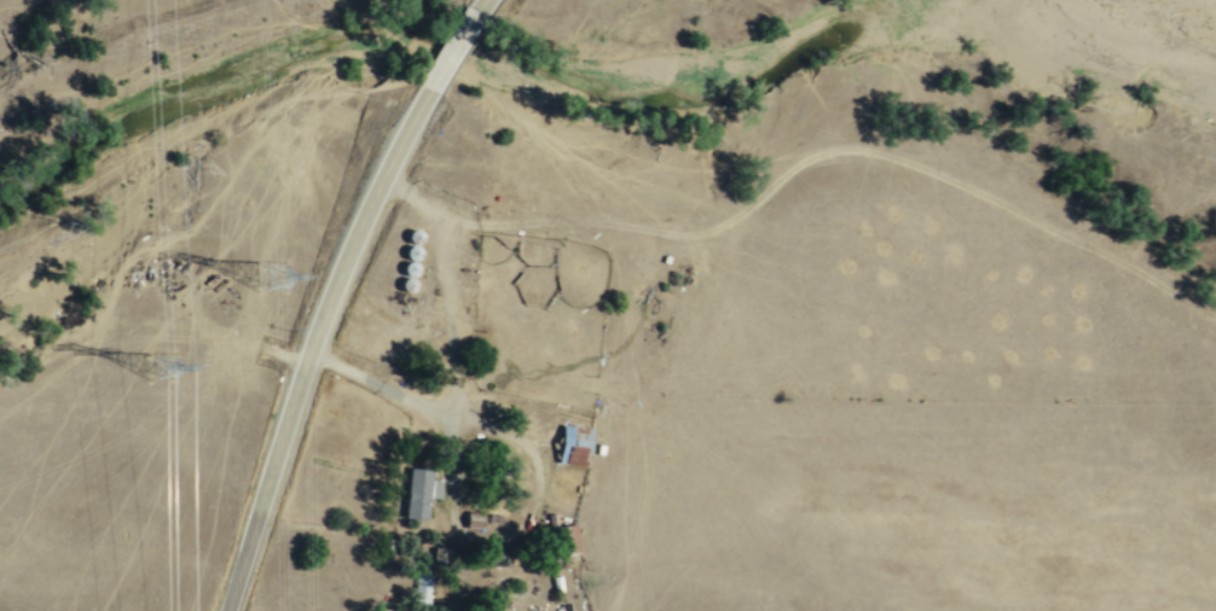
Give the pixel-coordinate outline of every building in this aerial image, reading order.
[(585,466),(590,430),(560,426),(556,446),(555,462),(585,466)] [(424,522),(426,500),(437,501),(439,483),(428,482),(429,473),(407,470),(401,519),(424,522)] [(578,552),(573,524),(555,526),(557,553),(578,552)]
